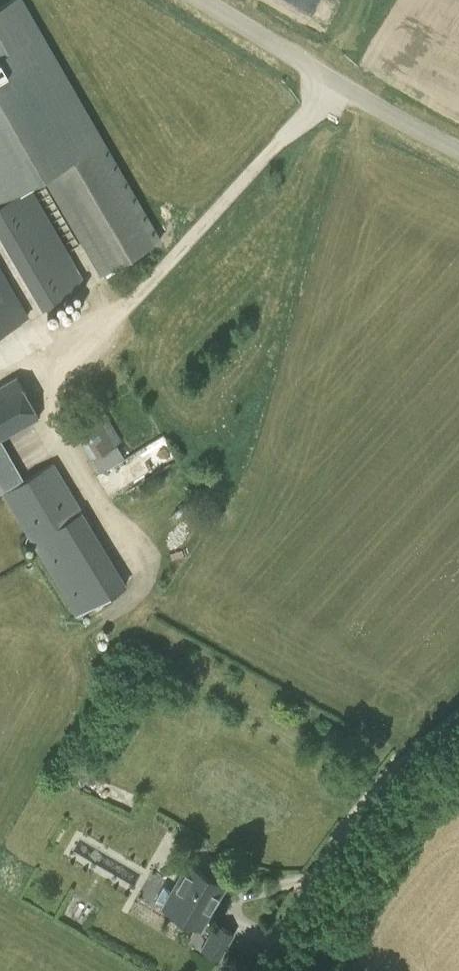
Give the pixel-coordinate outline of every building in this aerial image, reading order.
[(159,236),(101,137),(22,0),(0,0),(0,235),(42,308),(86,281),(30,185),(46,176),(101,271),(159,236)] [(0,263),(0,332),(30,315),(0,263)] [(6,490),(3,492),(76,613),(127,583),(54,461),(24,479),(1,440),(41,416),(16,375),(0,384),(0,480),(6,490)] [(98,401),(67,420),(92,459),(122,440),(98,401)] [(125,459),(116,446),(94,460),(102,473),(125,459)] [(189,861),(172,890),(164,885),(155,900),(201,926),(226,883),(189,861)] [(219,957),(234,932),(217,922),(203,947),(219,957)]
